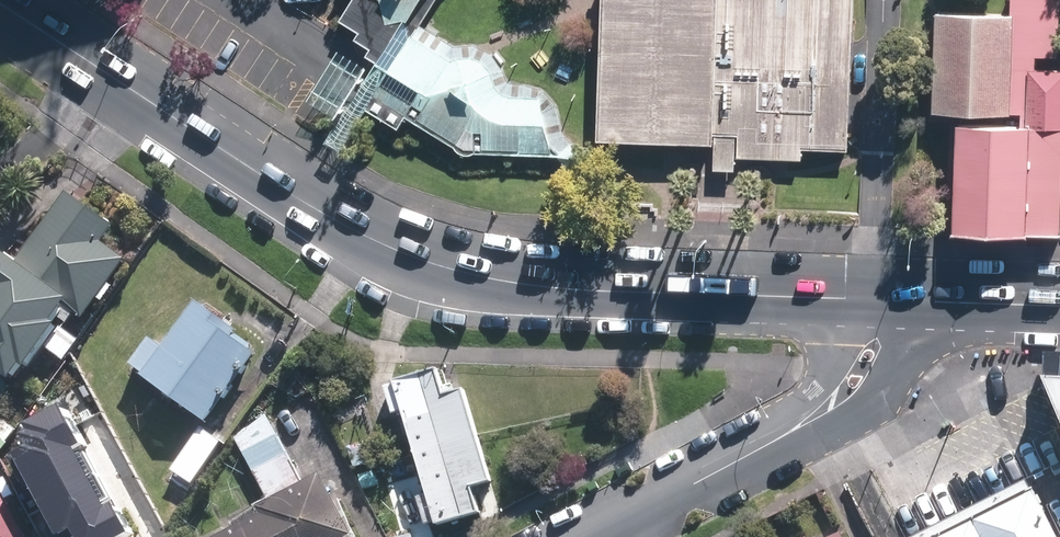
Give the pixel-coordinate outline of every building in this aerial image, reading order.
[(429,23),(443,0),(361,0),(350,18),(367,29),(363,36),(379,46),(376,52),(400,67),(375,106),(407,127),(415,114),(462,143),(465,147),(469,150),(474,152),(480,152),(484,150),(568,154),(568,153),(595,153),(581,140),(571,130),(564,102),(550,86),(531,81),(515,79),(511,68),(500,50),(481,41),(462,43),(429,23)] [(610,136),(722,140),(724,140),(724,133),(735,133),(746,134),(745,154),(809,157),(810,146),(856,148),(862,0),(615,0),(610,136)] [(955,4),(951,225),(1059,227),(1059,6),(955,4)] [(724,133),(724,140),(722,140),(721,167),(731,168),(742,168),(743,154),(745,154),(746,134),(735,133),(724,133)] [(4,371),(16,381),(27,365),(31,369),(63,325),(59,322),(73,304),(91,317),(133,260),(104,238),(116,222),(76,192),(24,263),(7,251),(0,261),(0,377),(4,371)] [(254,347),(235,333),(237,331),(196,300),(162,346),(150,338),(132,363),(143,371),(141,375),(206,423),(258,353),(252,349),(254,347)] [(458,393),(450,367),(408,379),(408,381),(399,384),(407,412),(417,410),(429,453),(440,492),(432,494),(441,522),(448,520),(450,524),(493,510),(485,485),(504,479),(491,435),(477,388),(458,393)] [(1043,379),(1059,419),(1059,380),(1043,379)] [(39,441),(15,454),(39,501),(98,471),(83,441),(90,438),(72,403),(30,425),(39,441)] [(273,415),(258,426),(244,436),(246,441),(251,451),(276,498),(261,506),(265,512),(217,536),(350,536),(357,533),(324,473),(310,481),(285,433),(283,434),(273,415)] [(207,426),(169,481),(179,488),(170,502),(182,509),(228,440),(207,426)] [(58,536),(119,536),(137,528),(120,494),(112,498),(98,471),(39,501),(58,536)] [(0,483),(0,536),(28,536),(0,483)] [(1036,486),(937,536),(1059,536),(1059,533),(1036,486)]
